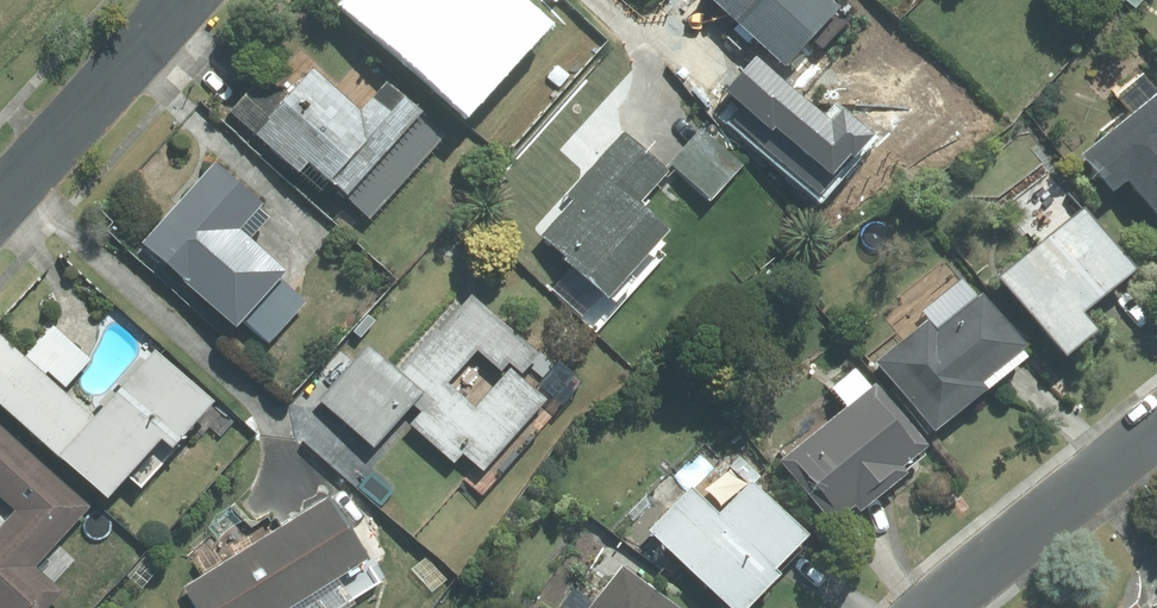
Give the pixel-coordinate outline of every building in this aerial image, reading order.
[(337,9),(469,124),(558,24),(530,0),(345,0),(337,9)] [(740,23),(727,37),(742,51),(754,37),(785,65),(810,38),(823,49),(859,11),(847,0),(715,0),(740,23)] [(873,137),(836,105),(825,116),(756,55),(725,90),(741,104),(731,116),(822,195),(873,137)] [(256,77),(227,109),(300,174),(310,163),(372,217),(445,135),(420,114),(423,111),(388,80),(362,109),(313,65),(289,91),(280,83),(273,92),(256,77)] [(1081,155),(1112,192),(1127,180),(1156,215),(1156,92),(1081,155)] [(701,130),(671,162),(712,199),(742,167),(701,130)] [(573,200),(541,235),(610,297),(672,229),(642,202),(668,173),(622,132),(566,194),(573,200)] [(216,160),(142,243),(237,327),(242,321),(269,344),(308,301),(281,277),(286,271),(251,239),(271,217),(260,207),(264,203),(216,160)] [(1085,204),(998,276),(1066,355),(1100,329),(1085,312),(1139,268),(1085,204)] [(928,319),(877,361),(936,431),(987,388),(982,383),(1028,344),(983,291),(937,329),(928,319)] [(510,363),(523,374),(540,353),(473,294),(440,331),(437,328),(400,370),(368,343),(319,399),(375,448),(413,405),(421,412),(410,424),(454,464),(463,453),(483,471),(545,402),(549,406),(575,377),(563,367),(559,371),(554,366),(545,376),(551,381),(540,392),(521,375),(512,367),(503,376),(492,367),(465,397),(449,383),(475,353),(477,350),(502,372),(510,363)] [(108,498),(162,438),(173,448),(215,401),(155,349),(94,417),(64,391),(92,359),(53,325),(26,357),(0,334),(0,403),(108,498)] [(876,382),(781,460),(833,523),(855,505),(861,512),(910,471),(905,465),(928,445),(876,382)] [(64,590),(37,566),(90,507),(0,425),(0,495),(16,510),(0,528),(0,607),(48,607),(64,590)] [(651,530),(733,607),(749,607),(782,573),(777,569),(810,535),(754,481),(720,516),(691,488),(651,530)] [(185,586),(199,607),(290,607),(368,560),(329,498),(185,586)] [(591,607),(679,607),(623,566),(591,607)]
